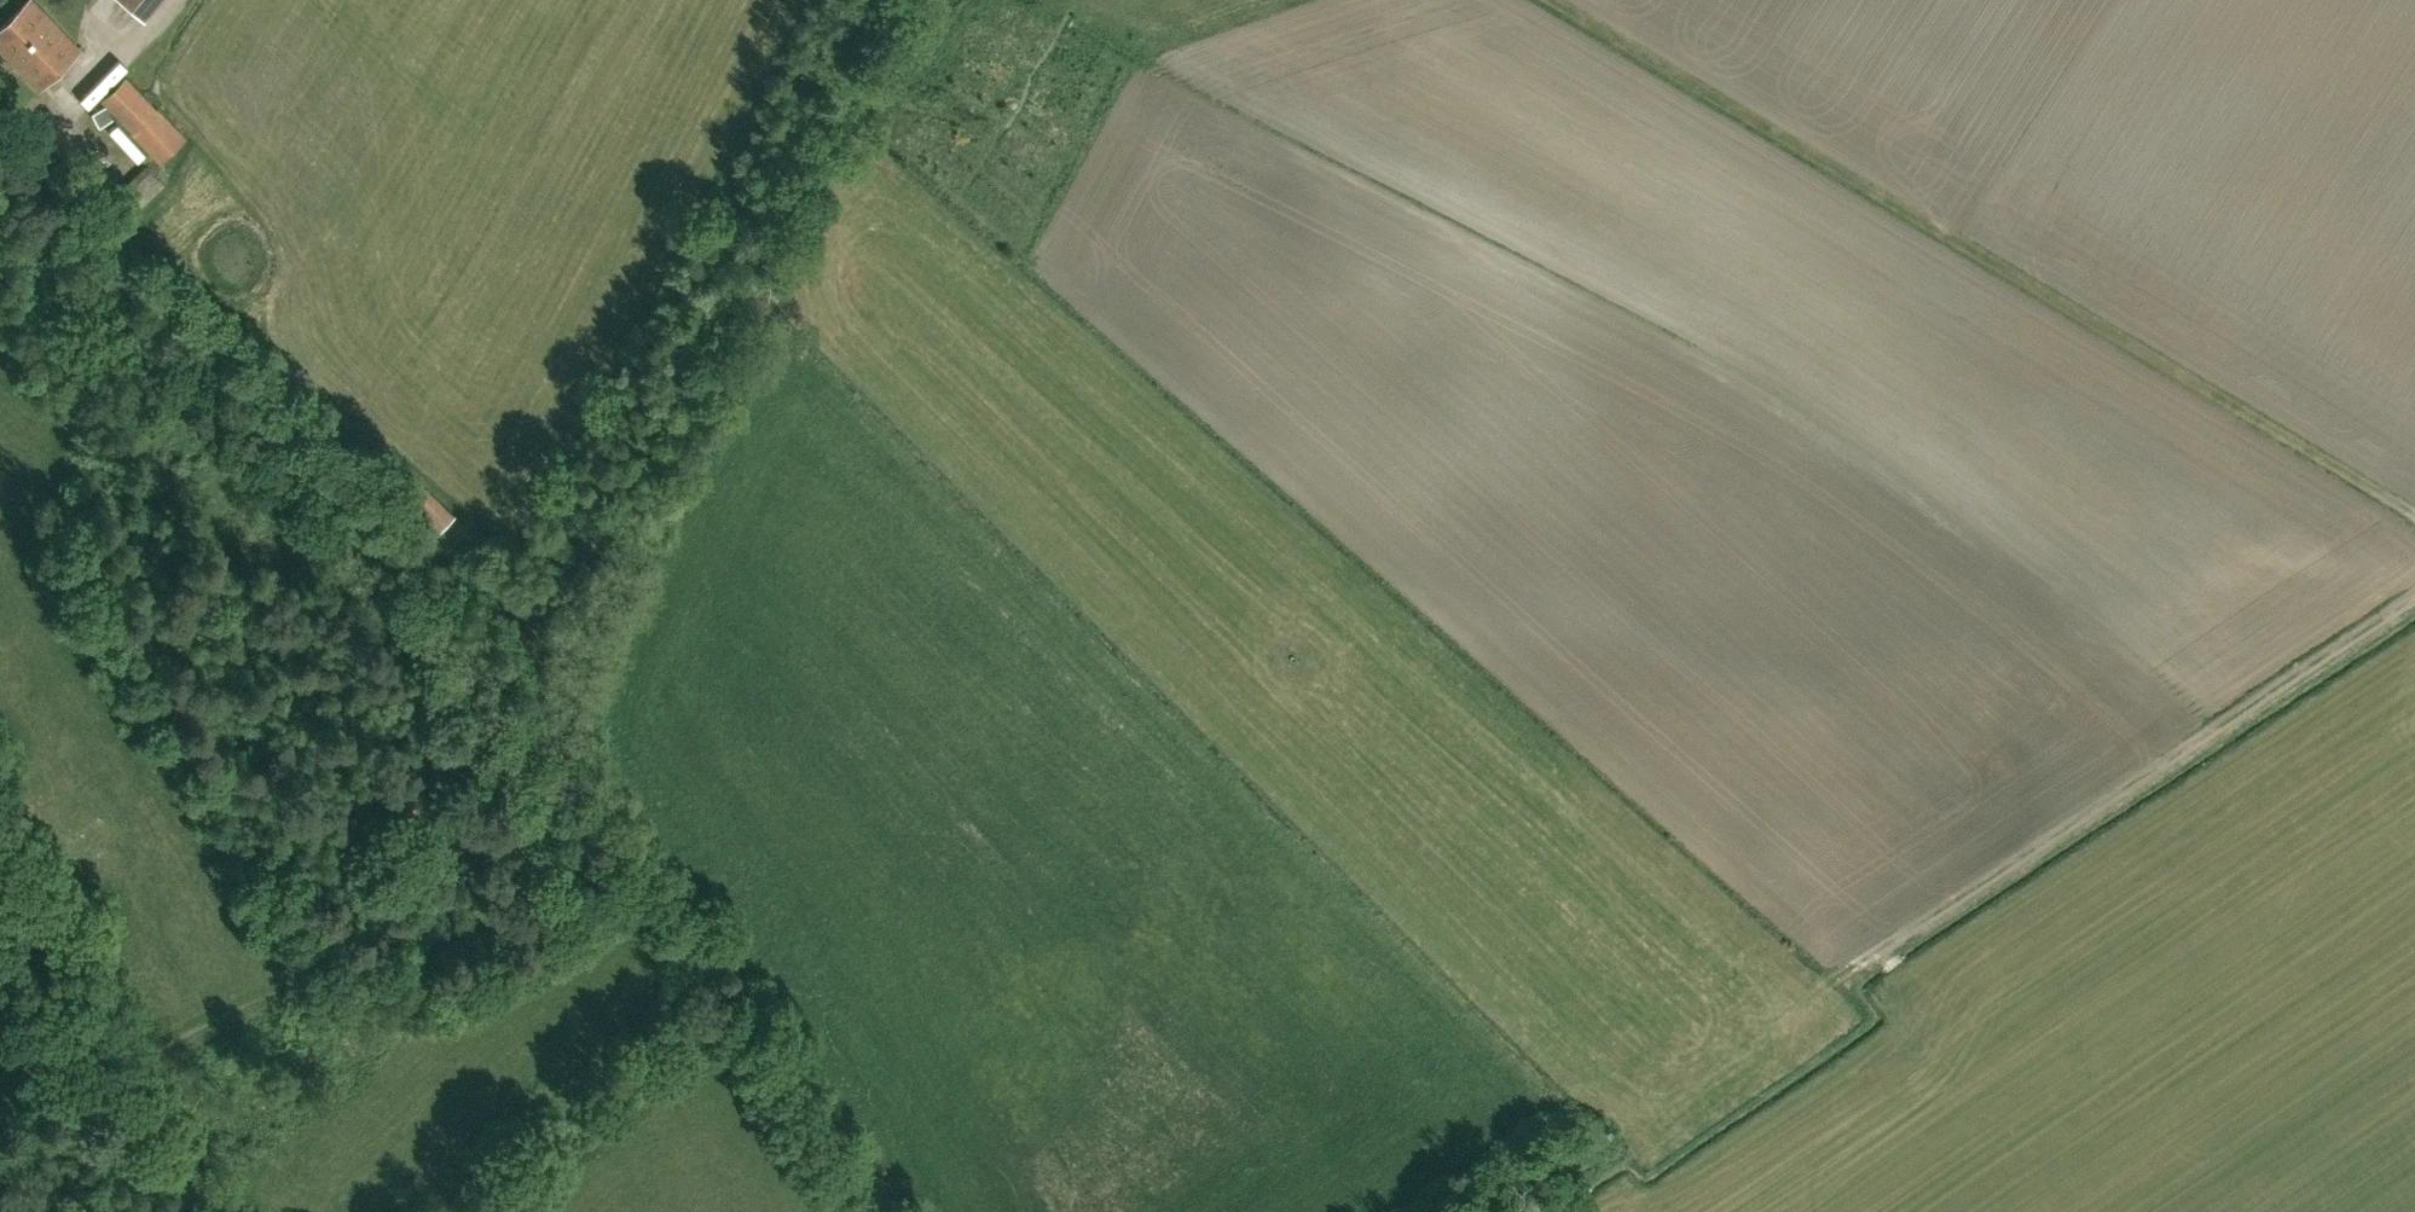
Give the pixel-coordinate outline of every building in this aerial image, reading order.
[(80,50),(33,0),(27,0),(0,26),(0,50),(38,90),(80,50)] [(163,0),(120,0),(146,21),(163,0)] [(98,99),(158,163),(186,136),(158,106),(156,108),(124,75),(98,99)] [(141,165),(111,194),(130,213),(159,184),(141,165)]
